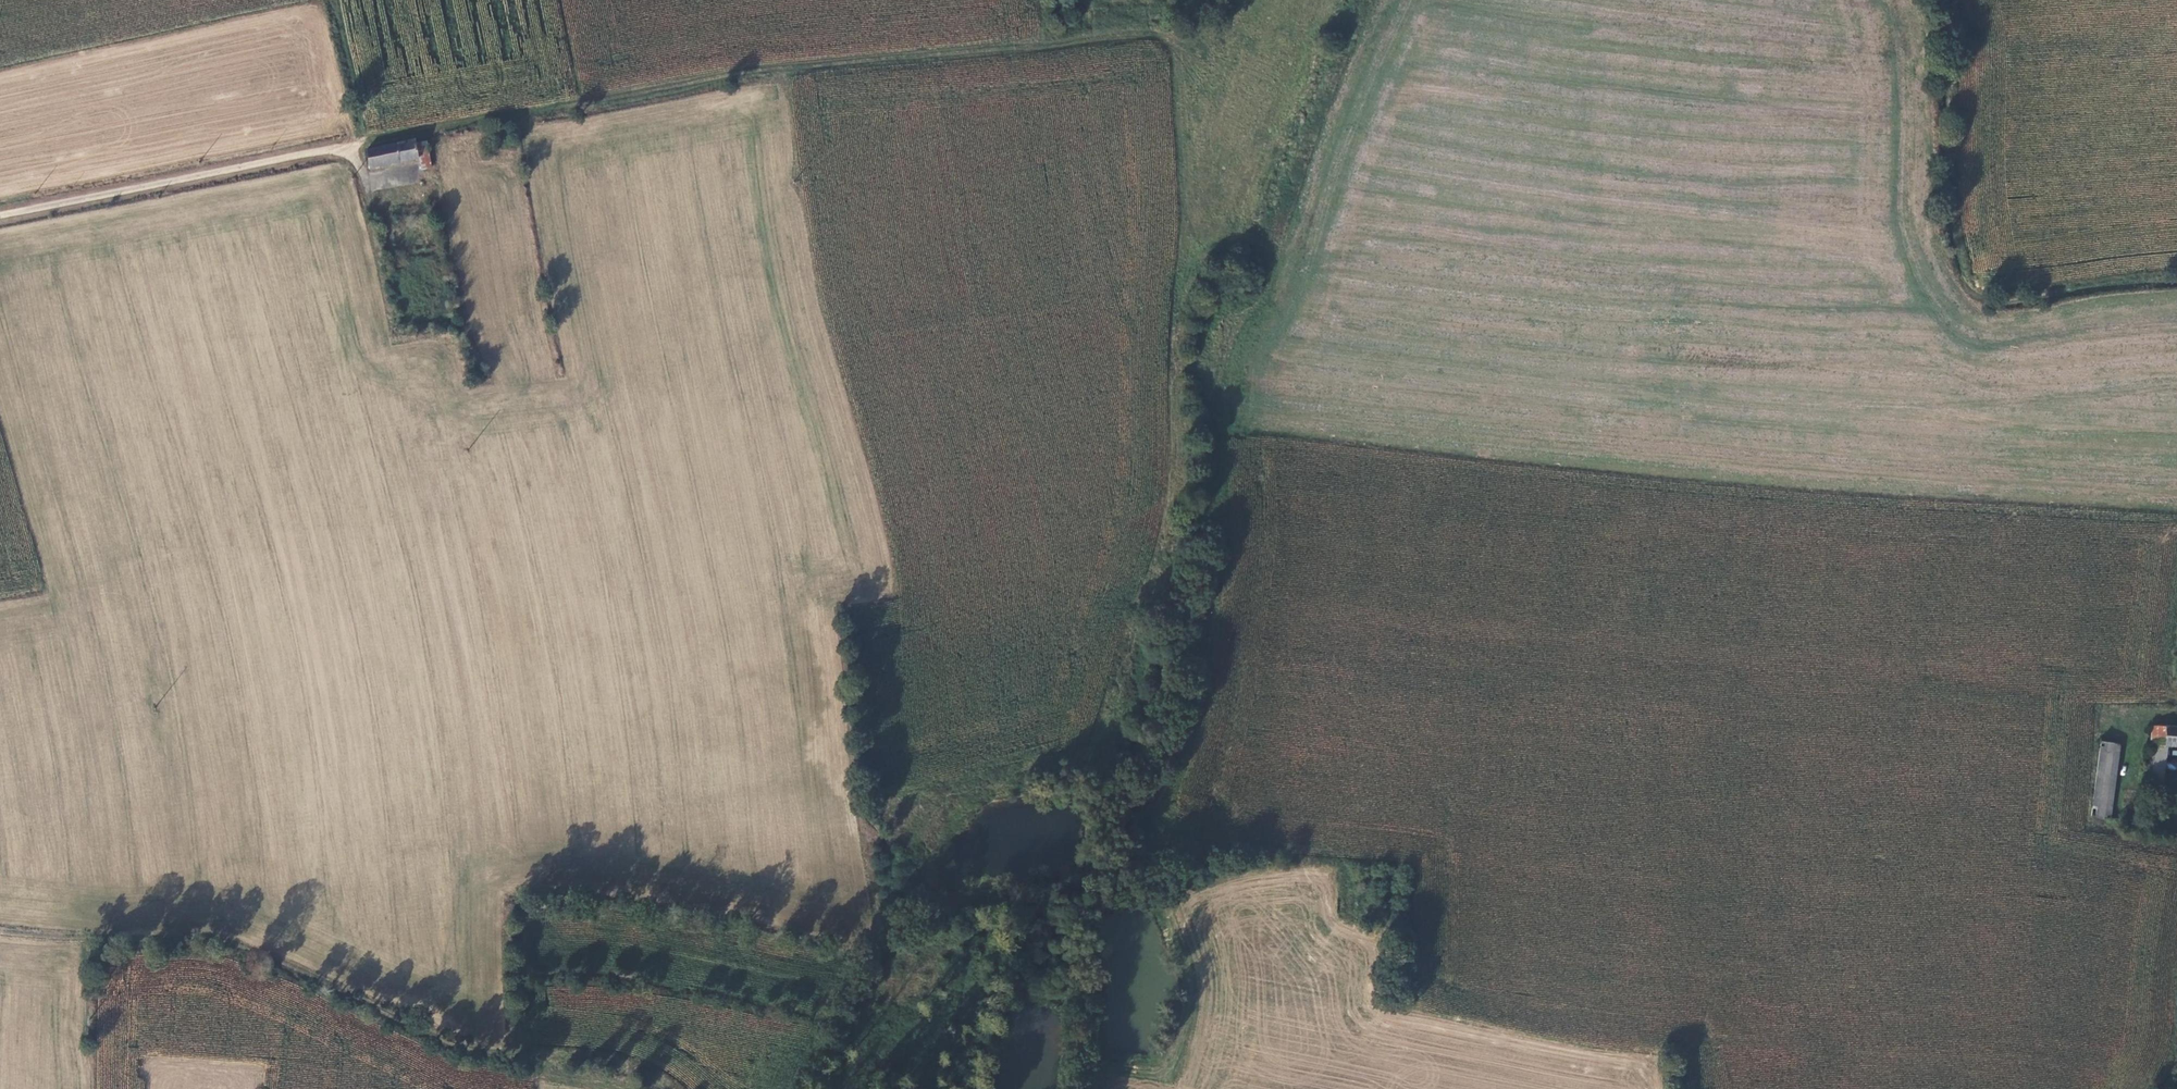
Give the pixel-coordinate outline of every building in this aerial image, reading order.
[(367,145),(370,166),(421,160),(418,138),(377,143),(367,145)] [(391,233),(383,234),(384,241),(392,240),(391,233)] [(2164,745),(2165,724),(2152,723),(2150,744),(2164,745)] [(2176,746),(2176,725),(2165,724),(2164,745),(2168,745),(2176,746)] [(2088,817),(2108,819),(2118,743),(2099,741),(2088,817)] [(2149,781),(2166,782),(2168,745),(2164,745),(2150,744),(2147,781),(2149,781)]
